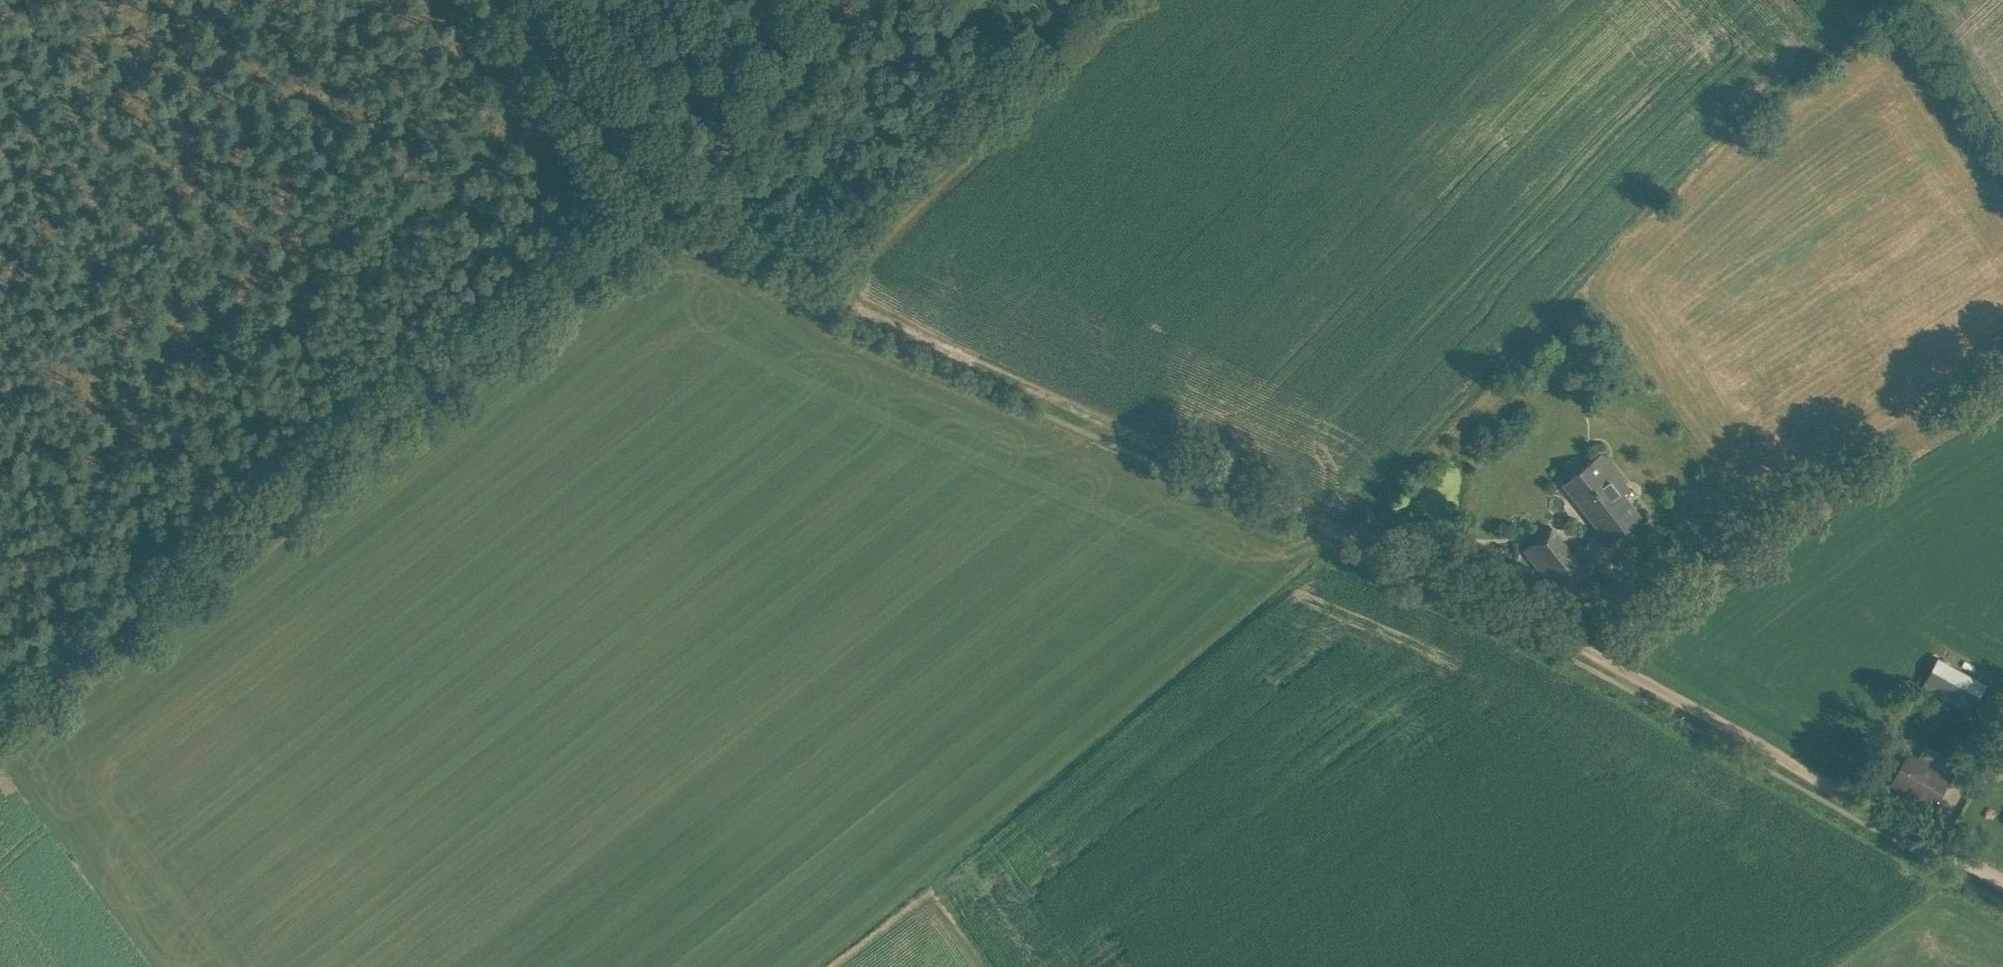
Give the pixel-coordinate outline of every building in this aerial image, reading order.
[(1624,494),(1630,489),(1603,455),(1565,485),(1610,542),(1642,517),(1624,494)] [(1585,568),(1552,526),(1524,549),(1556,590),(1585,568)] [(1923,688),(1969,714),(1986,683),(1941,657),(1923,688)] [(1890,784),(1933,809),(1952,777),(1909,751),(1890,784)]
